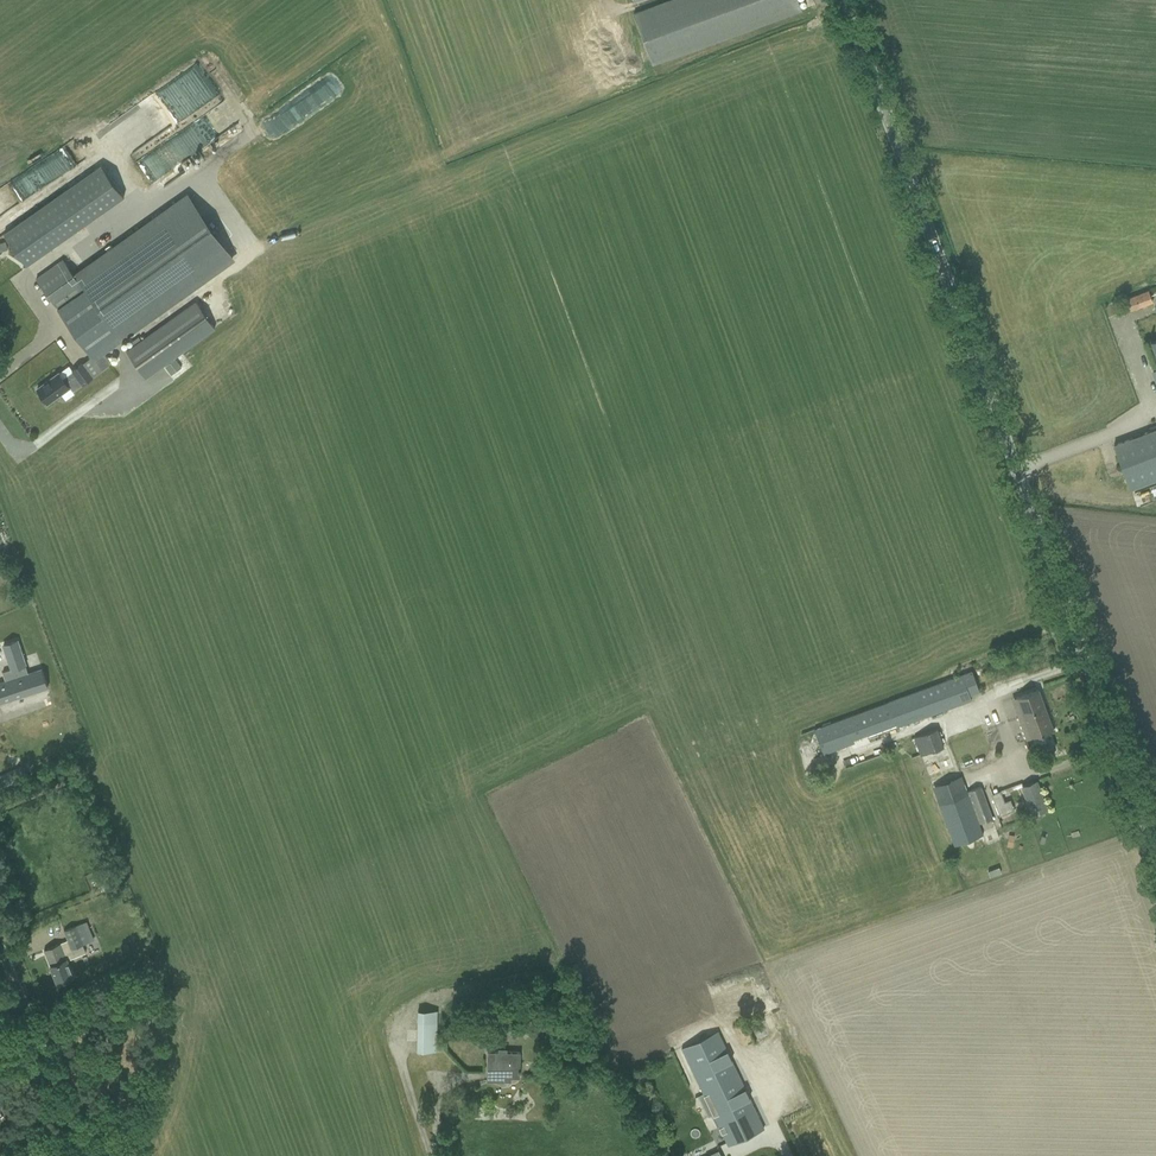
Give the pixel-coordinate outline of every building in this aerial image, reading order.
[(653,64),(802,9),(799,0),(669,0),(634,13),(653,64)] [(209,119),(165,143),(175,160),(219,137),(209,119)] [(19,204),(12,186),(0,191),(0,194),(6,209),(19,204)] [(69,187),(4,233),(27,265),(92,219),(69,187)] [(63,258),(36,278),(92,356),(101,368),(110,362),(104,353),(235,259),(187,192),(73,274),(63,258)] [(9,248),(4,239),(0,241),(0,252),(9,248)] [(1126,299),(1130,310),(1141,306),(1153,301),(1149,290),(1137,295),(1126,299)] [(126,350),(146,378),(215,329),(195,301),(126,350)] [(164,367),(174,379),(192,364),(183,352),(164,367)] [(58,372),(37,388),(44,398),(48,402),(69,386),(72,390),(81,383),(92,375),(83,363),(73,370),(73,371),(63,378),(58,372)] [(1130,490),(1155,481),(1155,428),(1113,444),(1130,490)] [(48,686),(42,668),(28,673),(25,664),(3,671),(6,680),(0,682),(0,703),(48,686)] [(972,670),(815,729),(821,745),(822,748),(824,755),(849,746),(854,744),(851,736),(866,731),(868,738),(972,700),(970,695),(980,692),(972,670)] [(1054,730),(1039,689),(1016,698),(1023,715),(1018,717),(1027,740),(1054,730)] [(920,754),(921,755),(944,746),(937,728),(914,737),(920,754)] [(1022,786),(1032,814),(1047,809),(1037,781),(1022,786)] [(964,783),(935,793),(955,845),(984,834),(979,823),(994,818),(981,785),(967,791),(964,783)] [(1000,815),(1009,812),(1005,801),(996,805),(1000,815)] [(109,878),(101,880),(106,894),(113,891),(109,878)] [(55,945),(44,949),(58,982),(69,978),(74,976),(67,960),(86,953),(83,945),(90,942),(82,924),(64,931),(67,940),(60,943),(55,945)] [(437,1051),(438,1010),(418,1010),(417,1050),(437,1051)] [(717,1031),(682,1047),(728,1145),(764,1128),(717,1031)] [(487,1079),(511,1080),(511,1076),(520,1077),(521,1051),(508,1051),(508,1048),(499,1047),(498,1051),(488,1050),(487,1079)] [(12,1153),(2,1129),(0,1130),(0,1155),(4,1155),(12,1153)]
